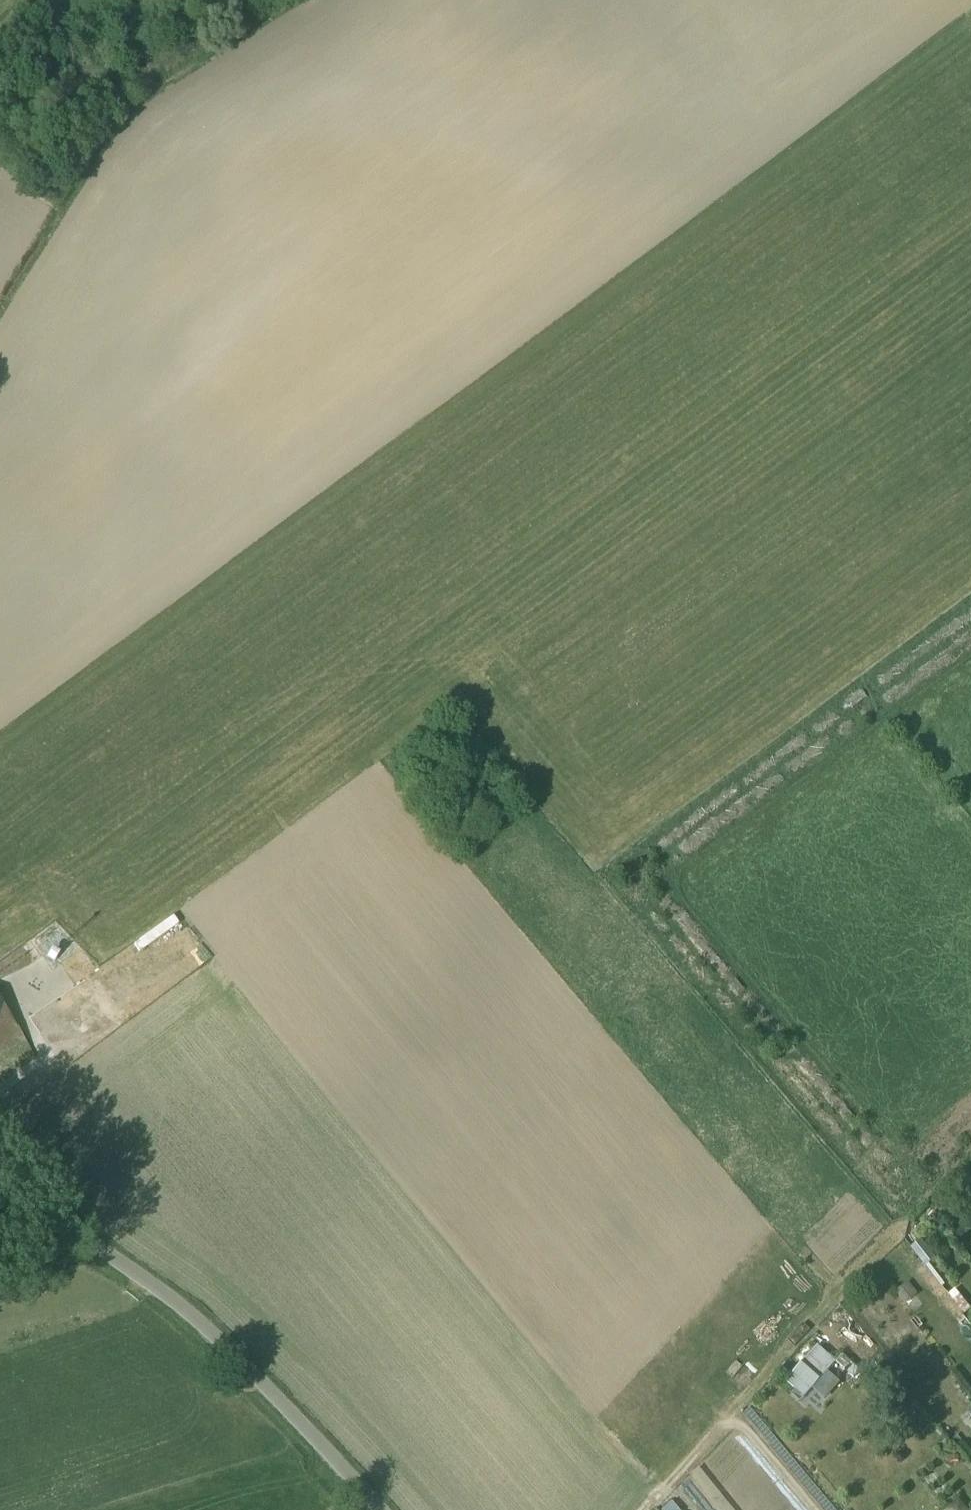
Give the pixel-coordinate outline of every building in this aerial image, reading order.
[(63,964),(42,973),(51,993),(71,984),(63,964)] [(15,1032),(8,1023),(14,1019),(13,1018),(7,1022),(0,1013),(0,1043),(15,1032)] [(922,1240),(911,1248),(921,1261),(932,1252),(922,1240)] [(895,1292),(904,1304),(918,1294),(909,1282),(895,1292)] [(817,1346),(785,1382),(804,1398),(835,1362),(817,1346)] [(836,1362),(837,1362),(855,1378),(862,1371),(843,1354),(836,1362)] [(959,1500),(948,1509),(968,1509),(959,1500)]
